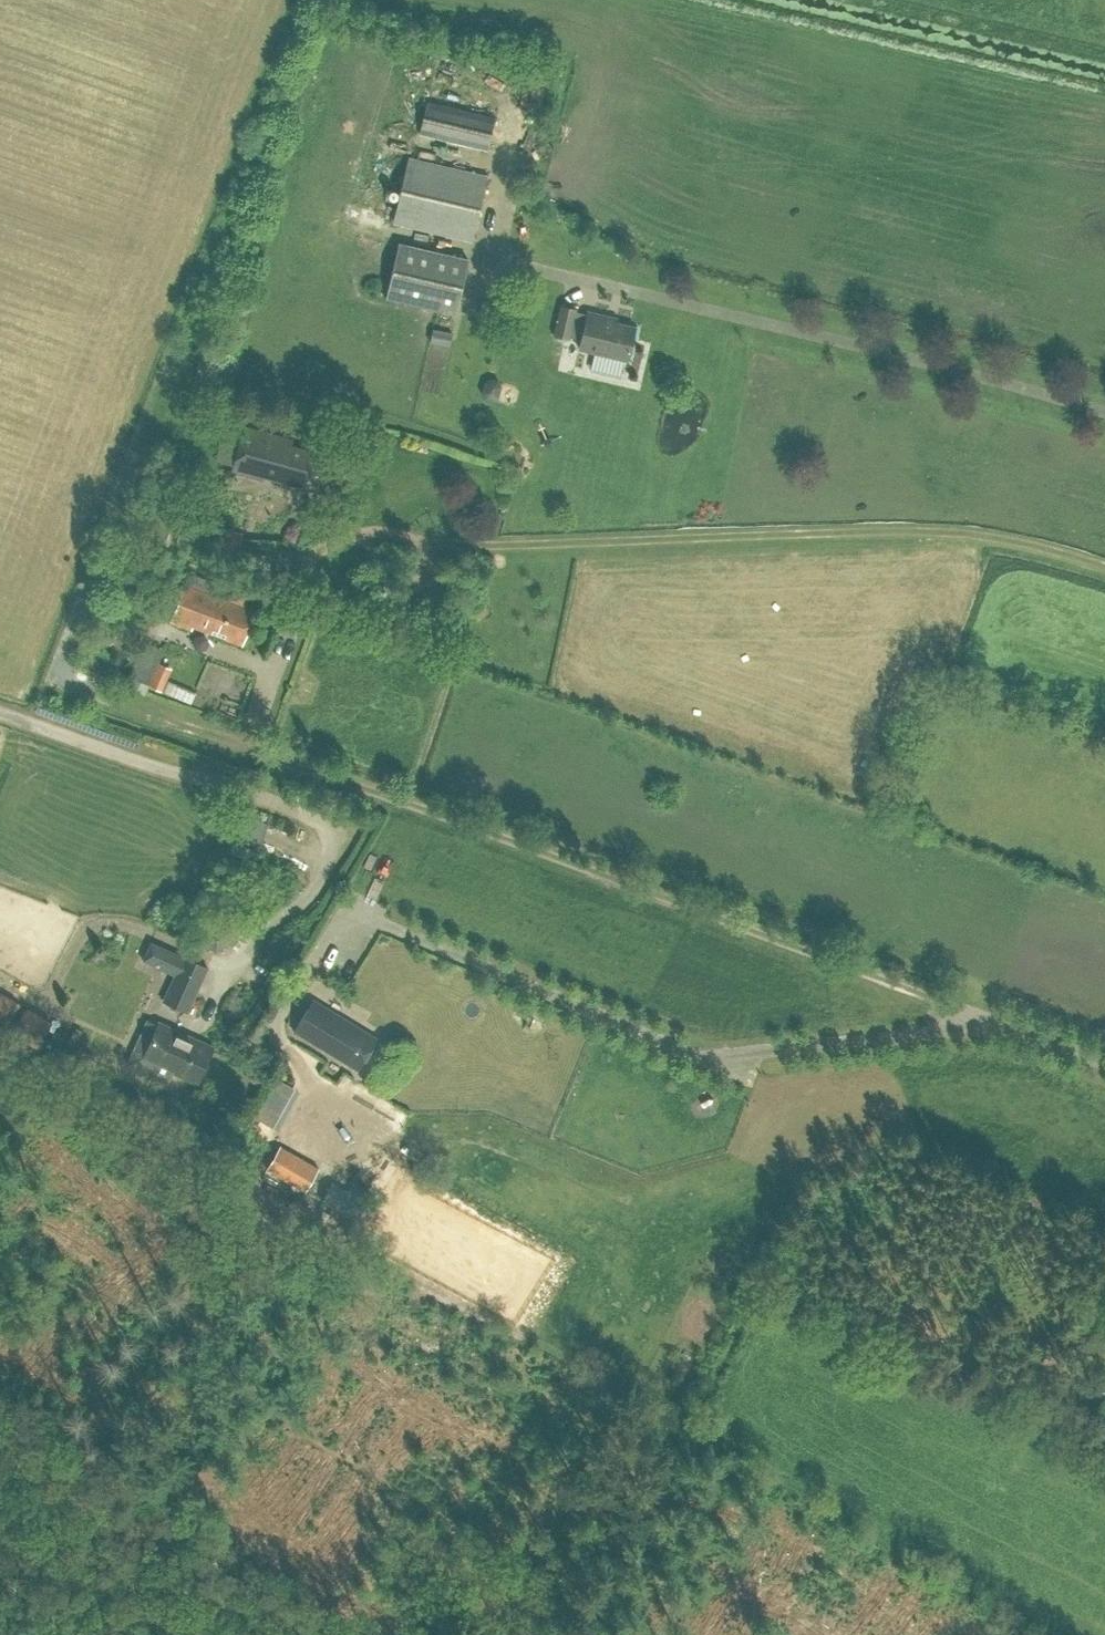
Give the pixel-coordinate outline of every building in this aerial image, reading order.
[(427,100),(419,134),(488,150),(495,117),(427,100)] [(473,241),(488,176),(407,157),(393,222),(473,241)] [(469,259),(398,243),(385,298),(455,315),(469,259)] [(580,339),(578,349),(626,361),(634,328),(605,321),(606,317),(587,312),(586,315),(576,312),(576,310),(561,306),(554,336),(569,340),(570,337),(580,339)] [(505,404),(509,390),(494,386),(490,400),(505,404)] [(263,477),(318,491),(328,452),(308,447),(307,450),(291,446),(293,438),(241,425),(230,472),(262,480),(263,477)] [(210,636),(211,633),(242,645),(255,610),(245,606),(249,593),(234,587),(229,600),(185,583),(170,622),(210,636)] [(172,669),(159,663),(149,685),(162,691),(172,669)] [(187,1011),(208,967),(183,956),(163,1000),(187,1011)] [(357,1071),(377,1038),(314,999),(294,1032),(357,1071)] [(50,1022),(25,1009),(12,1033),(37,1046),(50,1022)] [(169,1081),(173,1073),(197,1084),(214,1047),(158,1022),(157,1025),(147,1020),(127,1062),(169,1081)] [(280,1146),(266,1170),(305,1193),(320,1167),(280,1146)]
